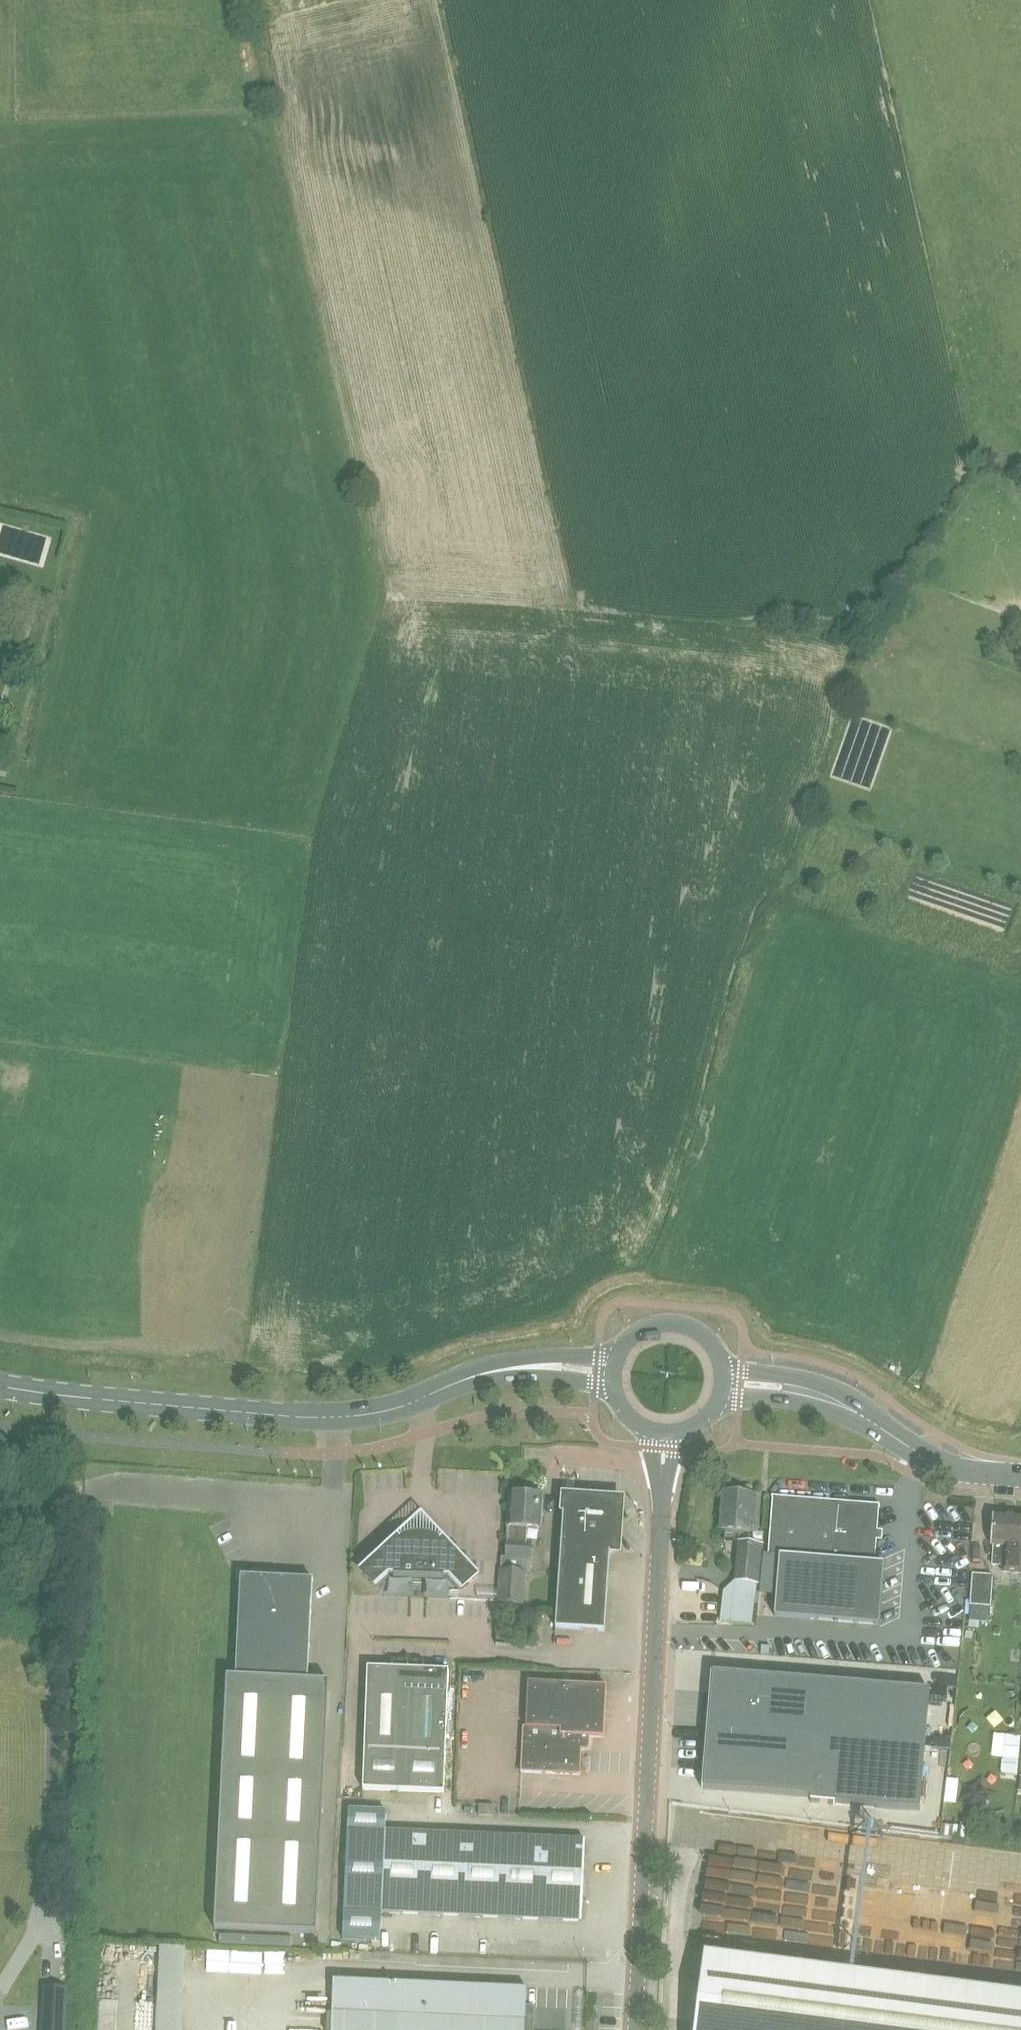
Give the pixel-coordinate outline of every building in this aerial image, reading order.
[(539,1495),(539,1493),(527,1492),(526,1495),(511,1494),(507,1558),(502,1558),(499,1603),(523,1604),(525,1573),(529,1573),(532,1542),(526,1541),(527,1528),(539,1529),(541,1496),(539,1495)] [(757,1532),(760,1495),(724,1492),(721,1530),(757,1532)] [(582,1498),(565,1497),(564,1498),(563,1514),(555,1628),(605,1632),(610,1552),(618,1552),(620,1514),(610,1513),(611,1500),(582,1498)] [(773,1497),(768,1555),(779,1556),(785,1556),(874,1563),(878,1505),(773,1497)] [(1019,1530),(1020,1517),(994,1515),(992,1545),(994,1545),(993,1565),(1004,1566),(1004,1571),(1005,1572),(1007,1546),(1012,1546),(1013,1534),(1017,1534),(1017,1530),(1019,1530)] [(1020,1517),(1019,1530),(1017,1530),(1017,1534),(1013,1534),(1012,1546),(1007,1546),(1005,1572),(1020,1573),(1020,1569),(1020,1517)] [(404,1538),(400,1534),(361,1570),(377,1588),(389,1577),(449,1579),(459,1590),(477,1574),(441,1535),(436,1539),(434,1538),(429,1537),(424,1536),(421,1536),(416,1536),(414,1536),(411,1536),(409,1537),(404,1538)] [(696,1543),(690,1551),(702,1561),(708,1553),(696,1543)] [(736,1581),(751,1583),(759,1584),(762,1546),(740,1543),(736,1581)] [(785,1556),(779,1556),(774,1616),(879,1625),(884,1564),(874,1563),(785,1556)] [(990,1607),(993,1576),(973,1574),(970,1605),(990,1607)] [(329,1683),(308,1682),(313,1580),(241,1576),(236,1678),(227,1678),(215,1928),(317,1934),(329,1683)] [(444,1792),(449,1671),(367,1668),(363,1789),(444,1792)] [(811,1803),(920,1812),(930,1691),(713,1673),(703,1790),(811,1798),(811,1803)] [(560,1684),(528,1683),(526,1727),(523,1727),(520,1772),(580,1775),(582,1737),(604,1738),(605,1714),(606,1699),(607,1686),(560,1684)] [(493,1816),(494,1806),(479,1805),(479,1815),(493,1816)] [(386,1812),(348,1810),(343,1940),(380,1942),(381,1912),(385,1831),(386,1812)] [(581,1922),(585,1841),(385,1831),(381,1912),(581,1922)] [(185,1948),(160,1947),(156,2029),(181,2029),(185,1948)] [(705,1956),(696,2029),(1020,2029),(1020,1997),(705,1956)] [(528,1989),(334,1980),(332,2029),(526,2029),(528,1989)]
